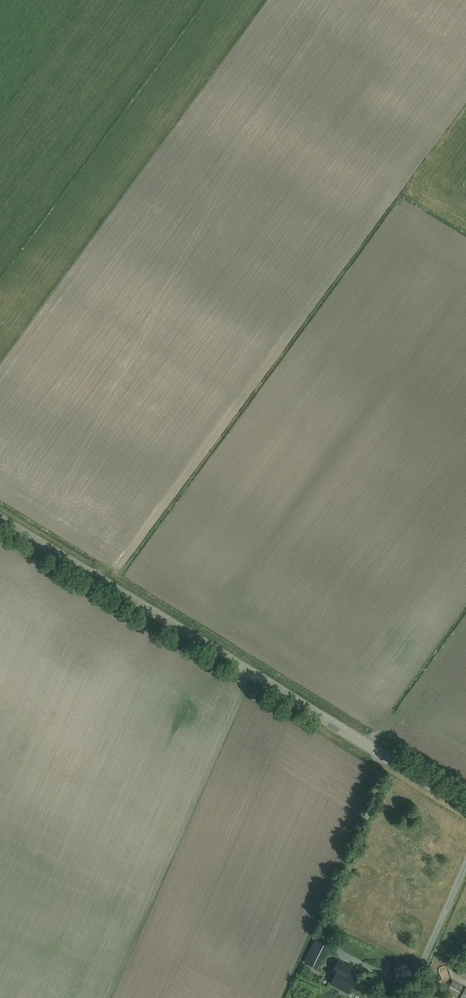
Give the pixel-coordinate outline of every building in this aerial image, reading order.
[(334,930),(327,926),(323,934),(330,937),(334,930)] [(330,944),(317,938),(305,963),(317,969),(330,944)] [(352,964),(339,958),(333,970),(335,971),(329,983),(348,993),(355,977),(348,973),(352,964)] [(450,966),(442,967),(445,978),(452,976),(450,966)] [(463,987),(453,981),(447,993),(457,997),(463,987)]
